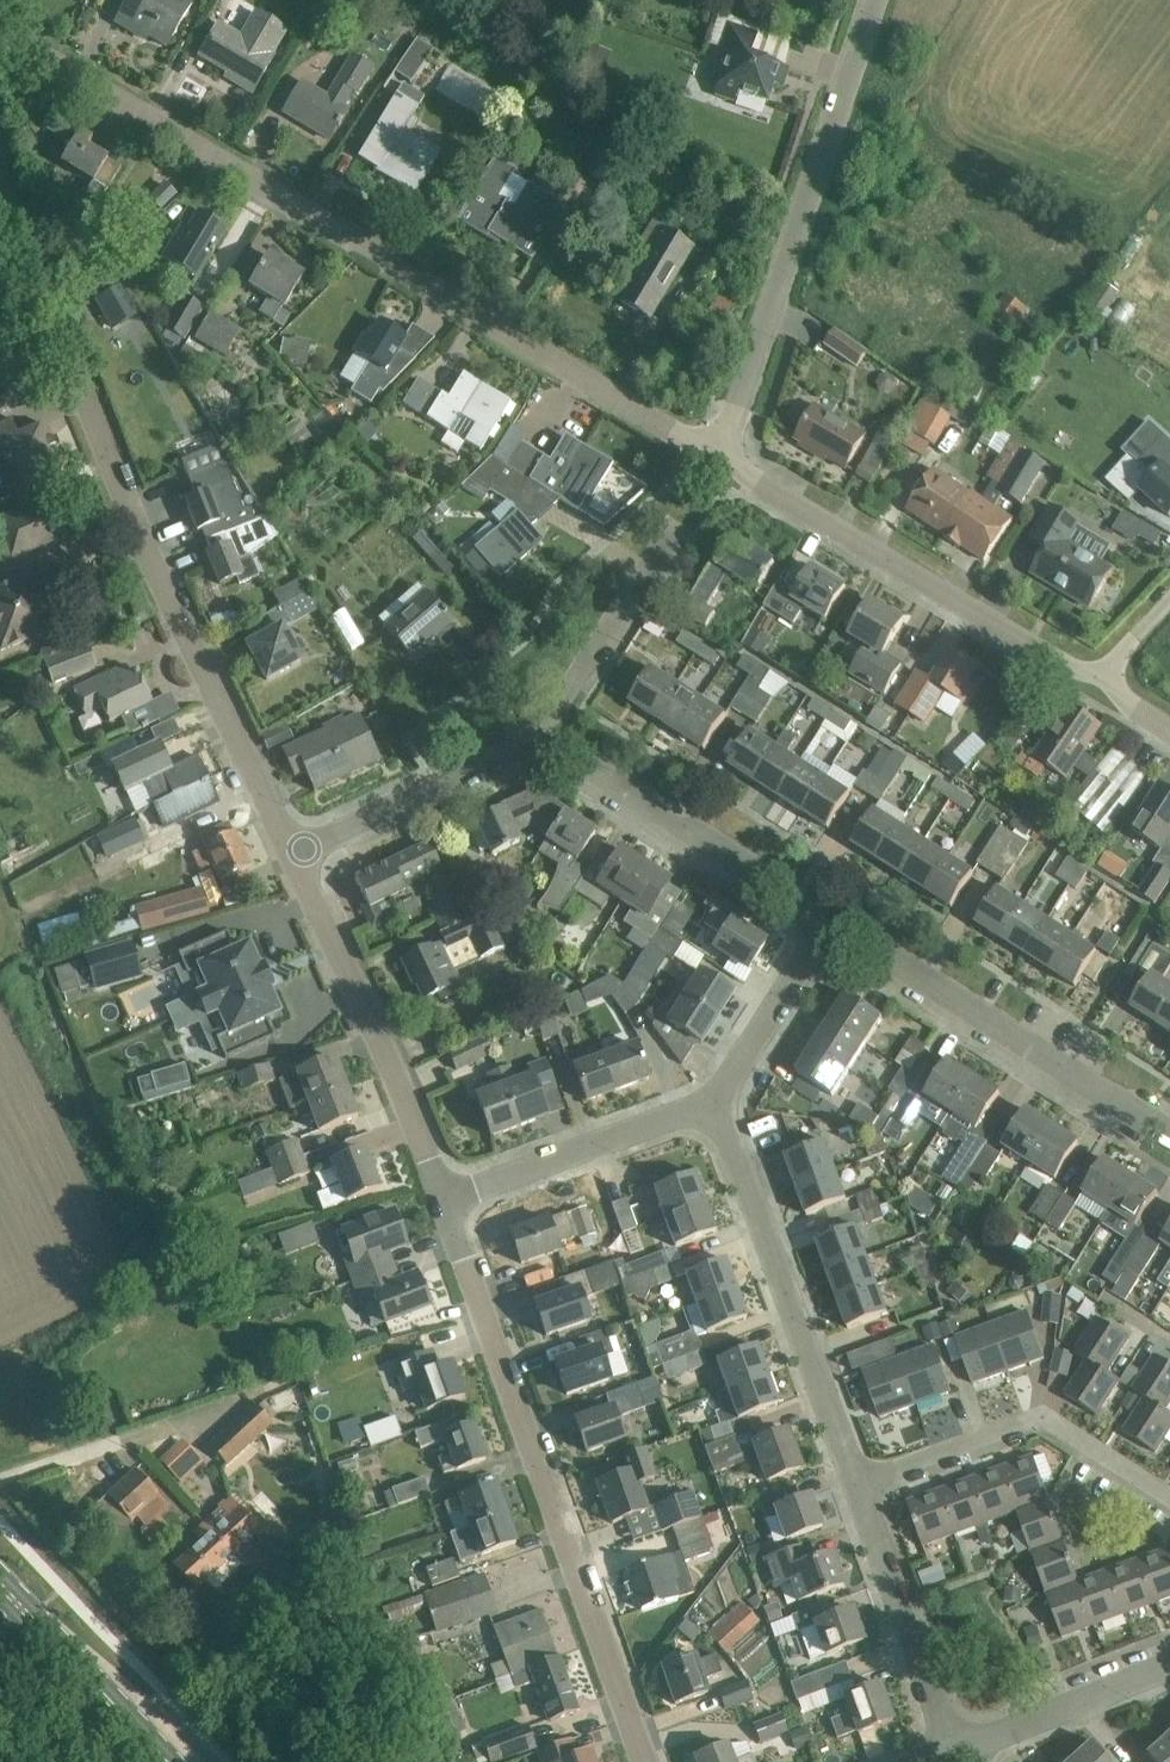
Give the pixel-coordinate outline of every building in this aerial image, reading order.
[(116,22),(146,40),(149,36),(167,47),(194,1),(192,0),(129,0),(116,22)] [(219,24),(200,57),(228,74),(229,71),(237,76),(234,83),(253,94),(275,57),(272,55),(287,31),(256,12),(241,37),(219,24)] [(758,34),(729,24),(721,49),(729,52),(714,95),(735,102),(738,93),(768,103),(774,84),(783,87),(789,70),(750,57),(758,34)] [(435,50),(418,39),(396,71),(412,83),(435,50)] [(303,82),(284,113),(303,124),(304,121),(330,137),(328,139),(329,140),(348,110),(345,108),(354,94),(359,98),(377,67),(353,53),(328,94),(330,95),(328,98),(303,82)] [(403,83),(358,157),(380,170),(384,164),(398,173),(393,181),(415,195),(441,152),(410,133),(418,121),(412,118),(425,96),(403,83)] [(88,146),(93,138),(50,112),(42,126),(73,144),(62,163),(93,181),(86,194),(101,202),(122,167),(109,159),(88,146)] [(516,173),(494,159),(457,220),(487,238),(490,234),(515,250),(534,261),(553,231),(545,226),(559,203),(530,186),(516,209),(501,199),(516,173)] [(163,262),(195,281),(225,230),(200,214),(190,230),(183,227),(175,241),(176,242),(163,262)] [(692,247),(663,230),(649,253),(638,247),(626,266),(637,273),(620,301),(649,319),(692,247)] [(269,256),(257,276),(250,289),(268,300),(260,312),(285,328),(292,315),(282,308),(289,296),(291,297),(303,276),(269,256)] [(114,272),(90,286),(113,328),(138,314),(114,272)] [(1119,292),(1105,283),(1085,311),(1100,320),(1119,292)] [(1028,309),(1006,292),(989,316),(1012,331),(1028,309)] [(185,297),(166,328),(172,332),(167,340),(180,347),(187,334),(186,333),(202,307),(185,297)] [(211,315),(197,338),(226,355),(240,332),(211,315)] [(406,339),(380,322),(370,338),(365,335),(354,353),(358,355),(358,356),(370,363),(352,393),(372,404),(380,391),(384,393),(416,360),(400,350),(406,339)] [(871,350),(838,328),(828,344),(860,366),(871,350)] [(284,339),(281,357),(298,360),(301,342),(284,339)] [(511,402),(480,384),(478,388),(461,378),(449,398),(418,379),(406,400),(404,403),(481,451),(499,423),(511,402)] [(924,457),(949,414),(920,398),(895,441),(924,457)] [(865,436),(816,407),(797,440),(803,443),(801,446),(813,453),(815,450),(846,469),(865,436)] [(299,418),(282,429),(299,457),(318,445),(299,418)] [(8,468),(0,471),(0,474),(9,499),(27,492),(23,482),(63,466),(50,434),(46,435),(43,427),(18,437),(12,421),(0,426),(0,457),(4,456),(8,468)] [(1106,480),(1130,501),(1131,500),(1127,497),(1137,486),(1169,517),(1169,441),(1164,435),(1139,463),(1129,454),(1128,455),(1106,480)] [(1004,488),(1026,451),(1028,448),(1018,442),(1010,437),(1006,444),(986,477),(1004,488)] [(520,441),(506,465),(530,480),(578,510),(587,495),(591,497),(611,463),(582,446),(579,450),(563,440),(549,462),(543,458),(544,456),(520,441)] [(875,444),(863,464),(878,473),(890,453),(875,444)] [(191,454),(204,491),(230,482),(216,445),(191,454)] [(891,451),(886,461),(894,465),(899,455),(891,451)] [(1004,488),(1001,492),(1022,505),(1046,464),(1026,451),(1004,488)] [(506,465),(493,457),(472,481),(490,491),(515,505),(516,513),(475,549),(476,550),(466,559),(482,577),(492,568),(501,578),(528,554),(525,550),(539,538),(530,527),(558,502),(528,485),(530,480),(506,465)] [(863,464),(857,475),(872,484),(878,473),(863,464)] [(934,470),(908,509),(986,562),(1014,520),(973,492),(971,495),(934,470)] [(226,534),(239,528),(262,519),(257,506),(235,514),(225,487),(207,494),(207,492),(186,501),(198,531),(221,522),(226,534)] [(0,518),(0,525),(14,558),(56,541),(39,502),(0,518)] [(1079,523),(1051,506),(1031,539),(1047,548),(1033,573),(1090,607),(1112,570),(1067,543),(1079,523)] [(425,517),(435,527),(446,518),(436,507),(425,517)] [(1114,530),(1135,543),(1146,525),(1126,512),(1114,530)] [(239,528),(244,541),(244,542),(263,533),(267,532),(262,519),(239,528)] [(440,550),(425,532),(413,542),(429,560),(444,578),(456,568),(440,550)] [(720,562),(714,558),(681,612),(707,628),(718,611),(709,606),(730,572),(739,577),(759,589),(775,563),(734,538),(720,562)] [(244,541),(228,547),(228,546),(208,555),(220,585),(237,578),(240,584),(258,577),(250,556),(244,541)] [(846,587),(813,567),(797,594),(779,583),(765,605),(795,623),(805,607),(826,620),(846,587)] [(10,585),(0,590),(0,650),(1,652),(41,634),(27,601),(40,595),(32,576),(10,585)] [(301,578),(268,597),(276,610),(284,606),(309,592),(301,578)] [(442,612),(420,587),(380,620),(410,655),(433,634),(435,637),(451,622),(445,616),(447,614),(444,611),(442,612)] [(904,622),(871,602),(851,635),(868,645),(852,673),(885,693),(902,664),(885,654),(904,622)] [(282,627),(248,646),(267,680),(301,662),(283,628),(293,623),(284,606),(276,610),(247,625),(248,627),(275,612),(282,627)] [(770,610),(764,607),(744,644),(754,649),(761,636),(758,634),(770,610)] [(677,642),(696,654),(702,644),(684,632),(677,642)] [(721,656),(702,644),(696,654),(715,666),(721,656)] [(45,663),(53,683),(98,666),(90,646),(45,663)] [(977,666),(952,650),(933,682),(918,672),(897,706),(928,725),(948,691),(963,701),(974,685),(967,682),(977,666)] [(745,715),(761,690),(770,676),(773,671),(759,663),(732,706),(745,715)] [(125,676),(121,667),(73,689),(85,714),(102,706),(109,721),(122,716),(129,734),(160,720),(152,702),(148,693),(149,690),(146,683),(143,682),(137,670),(125,676)] [(655,718),(677,684),(652,668),(630,702),(655,718)] [(655,718),(680,734),(702,699),(677,684),(655,718)] [(761,690),(745,715),(757,723),(772,697),(761,690)] [(702,699),(680,734),(705,750),(727,715),(702,699)] [(809,709),(827,721),(834,710),(816,699),(809,709)] [(849,700),(847,705),(857,710),(860,706),(849,700)] [(1102,727),(1069,704),(1026,768),(1039,777),(1049,764),(1068,777),(1074,767),(1091,778),(1069,804),(1105,833),(1151,778),(1115,748),(1102,763),(1084,752),(1102,727)] [(834,710),(827,721),(846,732),(852,722),(834,710)] [(380,761),(358,715),(294,745),(300,758),(289,763),(295,776),(306,771),(315,791),(380,761)] [(779,797),(801,763),(788,754),(798,738),(787,730),(777,747),(776,747),(754,781),(779,797)] [(729,765),(754,781),(776,747),(751,731),(729,765)] [(156,803),(157,804),(209,780),(198,757),(171,770),(162,753),(163,752),(159,745),(114,767),(126,791),(136,812),(156,803)] [(868,794),(895,752),(885,745),(869,771),(866,770),(855,786),(868,794)] [(907,760),(895,752),(868,794),(880,802),(907,760)] [(74,765),(79,776),(104,764),(99,753),(74,765)] [(944,762),(957,776),(967,767),(955,753),(944,762)] [(779,797),(804,813),(826,779),(801,763),(779,797)] [(933,788),(951,799),(958,789),(940,778),(933,788)] [(826,779),(804,813),(828,829),(850,794),(826,779)] [(220,802),(209,780),(157,804),(166,825),(184,816),(185,818),(220,802)] [(1162,787),(1133,831),(1162,850),(1169,838),(1169,793),(1162,787)] [(546,839),(547,840),(565,813),(567,809),(535,789),(501,805),(503,809),(476,822),(492,854),(519,842),(514,830),(531,822),(549,835),(546,839)] [(977,801),(958,789),(951,799),(970,811),(977,801)] [(1011,826),(1028,837),(1045,812),(1028,801),(1027,803),(1017,816),(1011,826)] [(853,844),(877,860),(899,826),(874,811),(853,844)] [(561,913),(575,891),(574,890),(586,871),(574,864),(577,860),(578,860),(595,833),(565,813),(547,840),(539,853),(559,866),(554,882),(546,895),(538,906),(561,913)] [(250,868),(229,824),(202,837),(207,848),(192,855),(200,871),(215,864),(222,881),(250,868)] [(977,863),(991,872),(1016,834),(1002,825),(977,863)] [(877,860),(902,876),(924,842),(899,826),(877,860)] [(130,849),(121,828),(98,839),(107,860),(130,849)] [(1038,829),(1032,839),(1044,847),(1049,837),(1038,829)] [(1030,843),(1016,834),(991,872),(1005,881),(1030,843)] [(902,876),(927,892),(949,858),(924,842),(902,876)] [(430,844),(393,861),(413,904),(420,901),(420,900),(431,888),(425,876),(441,868),(430,844)] [(613,895),(621,901),(645,864),(621,849),(609,870),(605,875),(591,867),(587,872),(586,871),(574,890),(575,891),(604,910),(613,895)] [(1057,876),(1068,883),(1079,864),(1069,857),(1057,876)] [(949,858),(927,892),(952,908),(974,873),(949,858)] [(413,904),(393,861),(355,879),(370,909),(371,911),(394,899),(402,917),(423,907),(420,901),(413,904)] [(138,876),(132,863),(115,871),(121,883),(138,876)] [(621,901),(634,909),(625,923),(632,927),(650,939),(651,940),(667,915),(653,906),(670,881),(645,864),(621,901)] [(1090,870),(1079,864),(1068,883),(1078,890),(1090,870)] [(1156,864),(1139,893),(1155,903),(1169,880),(1169,873),(1156,864)] [(204,889),(136,909),(138,918),(141,928),(142,931),(210,912),(204,889)] [(976,923),(1001,939),(1023,905),(998,889),(976,923)] [(445,931),(473,918),(469,908),(461,892),(434,905),(445,931)] [(714,910),(725,918),(735,906),(712,893),(704,905),(713,911),(714,910)] [(1001,939),(1026,955),(1048,921),(1023,905),(1001,939)] [(713,948),(749,971),(766,943),(731,920),(731,921),(725,918),(714,910),(713,911),(705,924),(722,935),(713,948)] [(491,912),(473,918),(445,931),(440,933),(448,951),(470,942),(477,959),(507,946),(491,912)] [(141,928),(138,918),(105,929),(109,939),(141,928)] [(1026,955),(1051,971),(1072,936),(1048,921),(1026,955)] [(1112,933),(1109,931),(1098,947),(1111,955),(1126,932),(1117,926),(1112,933)] [(650,939),(632,927),(624,940),(643,951),(650,939)] [(662,930),(652,946),(673,959),(683,943),(662,930)] [(226,1059),(234,1055),(275,1037),(267,1018),(279,1012),(269,989),(273,988),(264,967),(260,969),(249,946),(237,951),(228,932),(179,954),(188,975),(201,969),(211,991),(198,996),(207,1017),(220,1011),(229,1033),(217,1039),(226,1059)] [(1072,936),(1051,971),(1076,986),(1083,974),(1095,981),(1109,959),(1072,936)] [(462,992),(440,944),(430,949),(430,947),(403,960),(410,976),(413,975),(425,1000),(439,993),(443,1001),(462,992)] [(1157,1024),(1169,1004),(1169,986),(1162,981),(1169,969),(1169,954),(1155,944),(1133,978),(1145,986),(1131,1007),(1157,1024)] [(74,966),(81,990),(96,986),(96,988),(140,975),(139,969),(135,953),(134,954),(132,946),(88,958),(89,961),(74,966)] [(675,990),(718,1018),(733,993),(701,972),(691,987),(681,980),(675,990)] [(639,1005),(622,984),(619,981),(611,976),(600,981),(627,1014),(639,1005)] [(653,1025),(668,1045),(683,1065),(694,1046),(685,1040),(688,1035),(701,1044),(718,1018),(675,990),(668,1001),(678,1007),(668,1022),(659,1016),(653,1025)] [(831,1021),(867,1044),(883,1018),(847,995),(831,1021)] [(1169,1032),(1169,1004),(1157,1024),(1169,1032)] [(547,1005),(532,1011),(544,1041),(559,1035),(547,1005)] [(831,1021),(814,1046),(850,1069),(867,1044),(831,1021)] [(485,1036),(467,1044),(475,1062),(493,1054),(485,1036)] [(919,1059),(928,1047),(913,1037),(904,1050),(896,1063),(911,1072),(919,1059)] [(457,1070),(475,1062),(467,1044),(449,1053),(457,1070)] [(604,1056),(618,1091),(649,1079),(636,1044),(604,1056)] [(861,1076),(850,1069),(814,1046),(797,1073),(833,1096),(842,1083),(852,1090),(861,1076)] [(618,1091),(604,1056),(574,1068),(587,1102),(618,1091)] [(290,1111),(298,1107),(347,1088),(336,1059),(313,1067),(279,1082),(290,1111)] [(511,1065),(498,1071),(504,1086),(519,1127),(548,1116),(539,1094),(556,1088),(545,1060),(529,1066),(532,1076),(518,1081),(511,1065)] [(927,1095),(952,1111),(974,1076),(950,1060),(927,1095)] [(156,1095),(189,1085),(183,1066),(151,1076),(151,1077),(137,1082),(142,1098),(156,1094),(156,1095)] [(268,1066),(239,1075),(244,1091),(275,1082),(268,1066)] [(493,1091),(477,1097),(492,1137),(519,1127),(504,1086),(498,1071),(486,1075),(493,1091)] [(959,1140),(965,1143),(971,1134),(973,1135),(977,1128),(1000,1093),(974,1076),(952,1111),(941,1129),(946,1132),(944,1134),(957,1143),(959,1140)] [(358,1117),(347,1088),(298,1107),(303,1118),(312,1114),(320,1132),(336,1125),(358,1117)] [(884,1111),(895,1118),(906,1100),(895,1093),(893,1097),(884,1111)] [(906,1100),(895,1118),(894,1119),(909,1129),(924,1104),(909,1095),(906,1100)] [(1005,1146),(1030,1162),(1053,1126),(1028,1110),(1005,1146)] [(883,1136),(894,1119),(895,1118),(884,1111),(877,1122),(866,1114),(860,1125),(871,1132),(869,1134),(883,1136)] [(826,1134),(840,1129),(836,1122),(816,1120),(826,1134)] [(253,1128),(257,1139),(272,1133),(267,1122),(253,1128)] [(1079,1142),(1053,1126),(1030,1162),(1056,1178),(1079,1142)] [(883,1136),(869,1134),(874,1147),(867,1150),(870,1159),(889,1151),(883,1136)] [(971,1168),(986,1143),(984,1142),(973,1135),(971,1134),(965,1143),(943,1177),(960,1187),(967,1174),(971,1168)] [(266,1153),(267,1155),(272,1168),(303,1155),(298,1140),(266,1153)] [(786,1156),(797,1186),(837,1171),(826,1141),(786,1156)] [(987,1144),(986,1143),(971,1168),(984,1176),(987,1178),(1003,1154),(987,1144)] [(380,1189),(365,1150),(332,1163),(341,1186),(317,1195),(323,1209),(346,1200),(347,1202),(380,1189)] [(310,1172),(303,1155),(272,1168),(279,1184),(310,1172)] [(1084,1191),(1110,1209),(1130,1175),(1105,1159),(1084,1191)] [(847,1201),(837,1171),(797,1186),(807,1215),(847,1201)] [(654,1188),(665,1217),(705,1203),(694,1174),(654,1188)] [(1104,1277),(1117,1285),(1125,1273),(1145,1241),(1145,1242),(1154,1228),(1141,1220),(1158,1193),(1130,1175),(1110,1209),(1102,1223),(1113,1229),(1128,1239),(1120,1251),(1104,1277)] [(1032,1212),(1046,1221),(1064,1193),(1050,1184),(1032,1212)] [(903,1201),(928,1214),(936,1199),(911,1186),(903,1201)] [(856,1196),(861,1210),(879,1203),(874,1189),(856,1196)] [(1064,1193),(1046,1221),(1059,1230),(1078,1202),(1064,1193)] [(637,1228),(635,1221),(627,1199),(612,1204),(623,1233),(637,1228)] [(879,1203),(861,1210),(867,1223),(894,1213),(890,1202),(881,1206),(879,1203)] [(716,1232),(705,1203),(665,1217),(676,1247),(716,1232)] [(336,1233),(354,1282),(384,1270),(379,1256),(407,1245),(394,1212),(336,1233)] [(561,1250),(558,1243),(575,1238),(566,1213),(510,1232),(522,1264),(561,1250)] [(817,1241),(828,1271),(867,1256),(856,1227),(817,1241)] [(1154,1228),(1145,1242),(1158,1250),(1163,1242),(1169,1246),(1169,1229),(1165,1236),(1154,1228)] [(1034,1242),(1021,1235),(1013,1249),(1026,1257),(1034,1242)] [(1158,1250),(1145,1242),(1145,1241),(1117,1285),(1113,1292),(1125,1300),(1158,1250)] [(911,1249),(918,1269),(930,1265),(923,1245),(911,1249)] [(622,1282),(671,1264),(666,1250),(629,1264),(626,1258),(615,1263),(622,1282)] [(828,1271),(838,1300),(878,1285),(867,1256),(828,1271)] [(685,1274),(696,1304),(736,1289),(726,1260),(685,1274)] [(671,1264),(622,1282),(628,1297),(634,1295),(647,1301),(652,1287),(676,1278),(671,1264)] [(937,1285),(930,1265),(918,1269),(926,1289),(937,1285)] [(559,1281),(564,1294),(536,1304),(547,1336),(592,1320),(584,1297),(594,1295),(592,1289),(600,1286),(605,1278),(601,1268),(587,1273),(586,1271),(559,1281)] [(384,1270),(354,1282),(365,1309),(378,1304),(386,1324),(430,1308),(418,1274),(390,1285),(384,1270)] [(1012,1290),(1019,1291),(1023,1286),(1023,1280),(1020,1277),(1014,1277),(1010,1280),(1010,1286),(1012,1290)] [(1049,1292),(1065,1286),(1062,1277),(1046,1283),(1049,1292)] [(956,1282),(948,1293),(960,1302),(968,1291),(956,1282)] [(888,1314),(878,1285),(838,1300),(849,1329),(888,1314)] [(1087,1294),(1075,1286),(1069,1296),(1081,1304),(1087,1294)] [(655,1369),(663,1366),(701,1351),(696,1337),(706,1333),(747,1319),(736,1289),(696,1304),(685,1308),(694,1330),(646,1349),(653,1369),(655,1369)] [(1045,1293),(1042,1322),(1059,1324),(1062,1295),(1045,1293)] [(274,1325),(296,1314),(291,1304),(270,1315),(274,1325)] [(1027,1311),(992,1324),(1009,1371),(1044,1358),(1027,1311)] [(955,1318),(938,1324),(943,1338),(960,1331),(955,1318)] [(1087,1361),(1109,1371),(1130,1339),(1097,1318),(1075,1353),(1087,1361)] [(927,1343),(942,1338),(937,1322),(921,1327),(927,1343)] [(1009,1371),(992,1324),(957,1338),(974,1384),(1009,1371)] [(579,1339),(585,1353),(556,1363),(567,1395),(613,1379),(605,1357),(615,1354),(606,1330),(579,1339)] [(872,1348),(877,1361),(895,1354),(890,1341),(872,1348)] [(934,1345),(899,1358),(916,1404),(951,1392),(934,1345)] [(767,1375),(757,1346),(716,1361),(727,1390),(767,1375)] [(1073,1353),(1054,1347),(1047,1372),(1067,1377),(1073,1353)] [(701,1351),(663,1366),(668,1380),(707,1365),(701,1351)] [(427,1410),(463,1397),(452,1364),(438,1369),(432,1352),(409,1360),(396,1365),(406,1393),(419,1388),(427,1410)] [(1167,1408),(1169,1403),(1169,1364),(1155,1355),(1133,1389),(1144,1397),(1145,1398),(1167,1408)] [(916,1404),(899,1358),(886,1363),(864,1371),(881,1417),(916,1404)] [(1121,1379),(1109,1371),(1087,1361),(1065,1394),(1098,1415),(1110,1395),(1121,1379)] [(1140,1371),(1130,1365),(1121,1379),(1131,1385),(1140,1371)] [(228,1368),(221,1378),(228,1383),(235,1374),(228,1368)] [(767,1375),(727,1390),(717,1394),(723,1410),(716,1412),(720,1425),(703,1431),(709,1446),(733,1437),(729,1423),(778,1405),(767,1375)] [(612,1409),(599,1413),(577,1421),(588,1452),(627,1438),(619,1417),(646,1407),(642,1396),(661,1389),(656,1377),(607,1395),(612,1409)] [(1133,1389),(1132,1389),(1121,1406),(1133,1414),(1144,1397),(1133,1389)] [(1167,1408),(1145,1398),(1123,1432),(1156,1453),(1169,1432),(1169,1430),(1169,1411),(1167,1408)] [(255,1404),(227,1430),(210,1446),(228,1466),(245,1450),(274,1424),(255,1404)] [(339,1425),(345,1443),(368,1436),(363,1417),(339,1425)] [(456,1471),(486,1460),(474,1426),(462,1430),(458,1418),(415,1432),(421,1449),(445,1440),(450,1455),(438,1460),(444,1475),(456,1470),(456,1471)] [(754,1429),(733,1437),(709,1446),(705,1448),(715,1472),(758,1457),(766,1481),(801,1468),(788,1432),(760,1443),(754,1429)] [(178,1482),(201,1460),(179,1437),(156,1459),(178,1482)] [(598,1482),(613,1524),(648,1512),(638,1484),(655,1479),(644,1449),(624,1457),(629,1471),(598,1482)] [(1018,1511),(1049,1499),(1034,1456),(1002,1468),(1018,1511)] [(1002,1468),(971,1479),(986,1522),(1016,1511),(1018,1511),(1002,1468)] [(108,1495),(124,1513),(144,1534),(161,1517),(171,1508),(136,1470),(108,1495)] [(425,1478),(393,1490),(399,1505),(431,1493),(425,1478)] [(971,1479),(939,1491),(955,1534),(977,1526),(984,1544),(994,1541),(986,1522),(971,1479)] [(786,1540),(822,1527),(811,1496),(800,1500),(795,1485),(757,1499),(765,1520),(776,1515),(786,1540)] [(465,1511),(471,1527),(506,1514),(496,1486),(445,1504),(450,1517),(465,1511)] [(399,1505),(393,1490),(385,1493),(391,1508),(399,1505)] [(923,1546),(955,1534),(939,1491),(907,1502),(923,1546)] [(674,1528),(699,1519),(702,1518),(693,1493),(657,1506),(666,1531),(674,1528)] [(1064,1540),(1049,1499),(1018,1511),(1016,1511),(1031,1552),(1064,1540)] [(232,1503),(208,1525),(234,1554),(258,1532),(232,1503)] [(506,1514),(471,1527),(477,1544),(461,1549),(466,1561),(516,1543),(506,1514)] [(700,1520),(702,1528),(707,1526),(720,1522),(718,1514),(700,1520)] [(699,1519),(674,1528),(686,1561),(711,1553),(699,1519)] [(244,1564),(234,1554),(208,1525),(193,1538),(200,1546),(177,1567),(196,1588),(205,1581),(215,1592),(244,1564)] [(1079,1581),(1064,1540),(1031,1552),(1046,1594),(1079,1581)] [(761,1544),(747,1549),(753,1565),(767,1560),(761,1544)] [(844,1586),(832,1554),(806,1564),(800,1548),(765,1561),(775,1588),(792,1581),(799,1602),(844,1586)] [(1142,1559),(1158,1602),(1169,1598),(1169,1548),(1142,1559)] [(628,1569),(642,1610),(679,1598),(673,1580),(677,1579),(669,1555),(628,1569)] [(1111,1570),(1126,1613),(1158,1602),(1142,1559),(1111,1570)] [(455,1560),(414,1573),(420,1591),(460,1577),(455,1560)] [(931,1560),(914,1567),(922,1588),(939,1582),(931,1560)] [(1095,1625),(1126,1613),(1111,1570),(1079,1581),(1095,1625)] [(388,1622),(390,1622),(429,1608),(437,1632),(498,1611),(486,1575),(384,1610),(388,1622)] [(1046,1594),(1063,1637),(1095,1625),(1079,1581),(1046,1594)] [(1021,1588),(1004,1587),(1003,1602),(1020,1603),(1021,1588)] [(708,1634),(727,1654),(760,1622),(741,1602),(708,1634)] [(769,1623),(780,1618),(775,1605),(764,1609),(769,1623)] [(792,1616),(808,1661),(864,1641),(853,1610),(826,1620),(821,1606),(792,1616)] [(558,1658),(541,1611),(494,1628),(506,1661),(492,1666),(497,1681),(512,1675),(558,1658)] [(1037,1625),(1026,1629),(1032,1647),(1044,1643),(1037,1625)] [(415,1658),(420,1648),(417,1641),(403,1646),(408,1661),(415,1658)] [(662,1668),(675,1704),(709,1692),(704,1679),(722,1672),(715,1654),(697,1661),(695,1656),(662,1668)] [(558,1658),(512,1675),(517,1688),(536,1681),(550,1722),(578,1712),(558,1658)] [(845,1663),(792,1684),(798,1700),(852,1680),(845,1663)] [(754,1696),(748,1681),(719,1692),(726,1708),(754,1696)] [(852,1714),(832,1721),(838,1738),(839,1738),(858,1731),(858,1733),(893,1721),(893,1719),(892,1719),(880,1685),(880,1684),(845,1696),(852,1714)] [(468,1731),(455,1701),(434,1709),(446,1740),(468,1731)] [(789,1730),(783,1714),(753,1726),(760,1742),(789,1730)] [(484,1742),(491,1761),(499,1761),(536,1749),(528,1726),(484,1742)] [(790,1733),(797,1750),(813,1744),(806,1726),(790,1733)] [(1150,1754),(1157,1761),(1169,1761),(1169,1736),(1150,1754)] [(571,1739),(537,1752),(540,1761),(596,1761),(591,1750),(577,1755),(571,1739)] [(1073,1761),(1112,1761),(1110,1759),(1094,1742),(1073,1761),(1072,1761),(1073,1761)] [(752,1754),(748,1743),(728,1745),(695,1758),(697,1761),(756,1761),(752,1754)]
